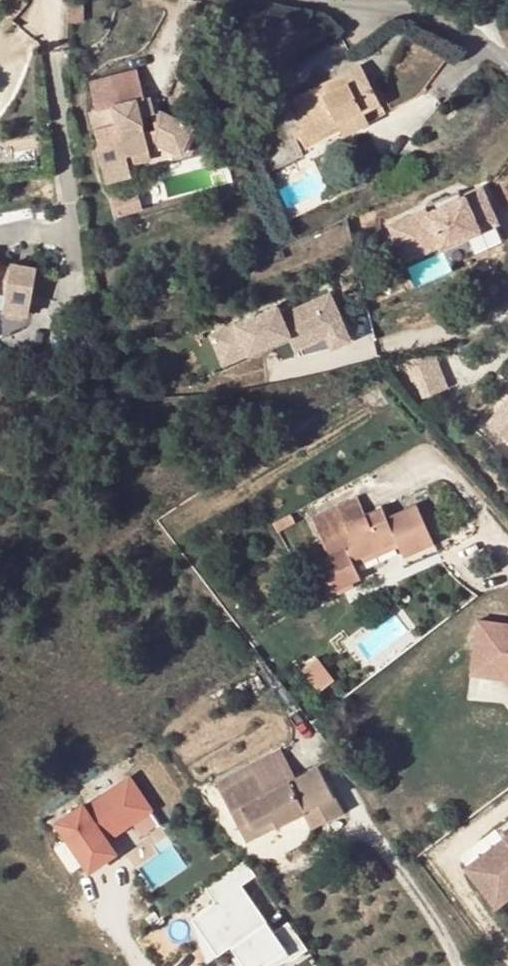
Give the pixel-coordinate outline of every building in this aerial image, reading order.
[(385,112),(372,87),(367,89),(363,81),(368,79),(359,64),(343,72),(348,82),(326,94),(321,85),(293,99),(300,112),(294,115),(308,141),(338,124),(342,131),(344,135),(385,112)] [(343,72),(321,85),(326,94),(348,82),(343,72)] [(372,87),(368,79),(363,81),(367,89),(372,87)] [(94,141),(104,178),(128,171),(123,150),(146,145),(145,140),(155,139),(179,150),(190,124),(157,109),(150,110),(146,92),(89,106),(98,141),(94,141)] [(307,150),(342,131),(338,124),(308,141),(303,143),(307,150)] [(388,222),(412,281),(507,244),(507,242),(485,184),(388,222)] [(116,216),(143,210),(140,194),(113,200),(116,216)] [(6,296),(3,313),(28,318),(37,273),(12,268),(10,272),(0,270),(0,295),(6,296)] [(286,309),(283,303),(209,331),(222,366),(292,339),(300,359),(353,338),(334,291),(286,309)] [(440,357),(411,361),(417,394),(445,390),(440,357)] [(302,509),(328,573),(346,566),(344,558),(388,539),(394,555),(425,541),(409,505),(372,519),(362,523),(349,490),(302,509)] [(372,519),(369,511),(359,515),(362,523),(372,519)] [(425,541),(394,555),(398,563),(429,551),(425,541)] [(474,618),(466,663),(507,670),(507,623),(474,618)] [(466,663),(465,671),(507,678),(507,670),(466,663)] [(302,812),(312,829),(341,812),(315,767),(264,796),(253,776),(218,794),(230,817),(240,812),(252,831),(270,821),(273,828),(302,812)] [(81,811),(57,829),(90,875),(114,857),(105,845),(150,813),(128,782),(84,814),(81,811)] [(240,812),(230,817),(245,845),(273,828),(270,821),(252,831),(240,812)] [(475,858),(499,890),(507,884),(507,833),(475,858)] [(464,867),(494,907),(507,897),(507,884),(499,890),(475,858),(464,867)] [(210,959),(233,948),(242,965),(272,965),(307,950),(293,920),(272,930),(248,881),(257,877),(250,861),(205,883),(216,904),(190,916),(210,959)]
